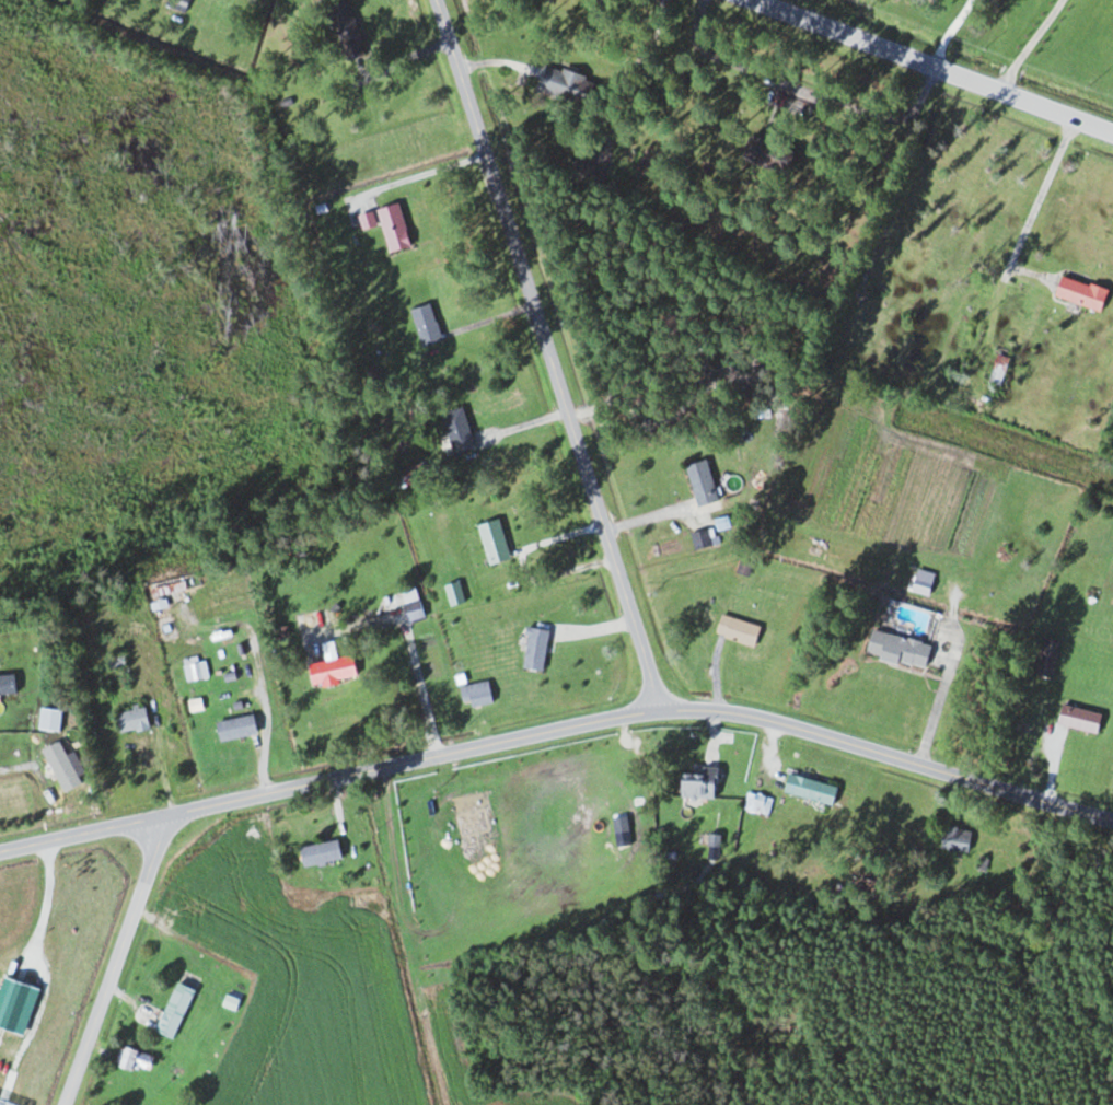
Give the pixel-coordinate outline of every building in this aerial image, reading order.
[(342,61),(364,55),(349,0),(327,6),(342,61)] [(597,78),(544,66),(538,92),(591,104),(597,78)] [(411,247),(399,203),(377,209),(389,253),(411,247)] [(364,230),(377,226),(372,212),(360,216),(364,230)] [(1093,310),(1100,290),(1062,274),(1054,294),(1093,310)] [(443,341),(430,304),(410,310),(423,347),(443,341)] [(453,455),(476,449),(463,407),(441,413),(453,455)] [(697,507),(718,501),(707,459),(686,465),(697,507)] [(512,557),(499,518),(477,525),(490,564),(512,557)] [(452,605),(465,600),(458,580),(444,585),(452,605)] [(403,604),(407,621),(426,616),(421,599),(403,604)] [(715,629),(752,646),(760,628),(723,611),(715,629)] [(246,637),(244,626),(191,639),(194,649),(246,637)] [(521,667),(543,670),(548,629),(527,626),(521,667)] [(926,668),(932,643),(871,629),(865,654),(926,668)] [(357,676),(353,655),(337,657),(334,641),(323,642),(326,661),(308,664),(311,684),(357,676)] [(194,679),(209,676),(205,660),(191,663),(194,679)] [(16,694),(16,675),(0,675),(0,694),(16,694)] [(462,701),(469,699),(471,707),(493,701),(486,679),(458,687),(462,701)] [(1103,714),(1062,703),(1056,723),(1098,734),(1103,714)] [(118,732),(147,726),(144,706),(115,711),(118,732)] [(39,730),(61,730),(61,708),(39,708),(39,730)] [(218,740),(257,734),(254,714),(215,720),(218,740)] [(701,773),(679,773),(679,796),(716,796),(716,766),(701,766),(701,773)] [(782,790),(833,806),(839,787),(788,771),(782,790)] [(768,814),(773,798),(749,791),(744,807),(768,814)] [(970,850),(972,828),(943,825),(941,847),(970,850)] [(342,858),(337,839),(299,847),(303,866),(342,858)] [(196,990),(177,981),(154,1030),(173,1038),(196,990)] [(121,1069),(152,1069),(152,1051),(121,1051),(121,1069)]
